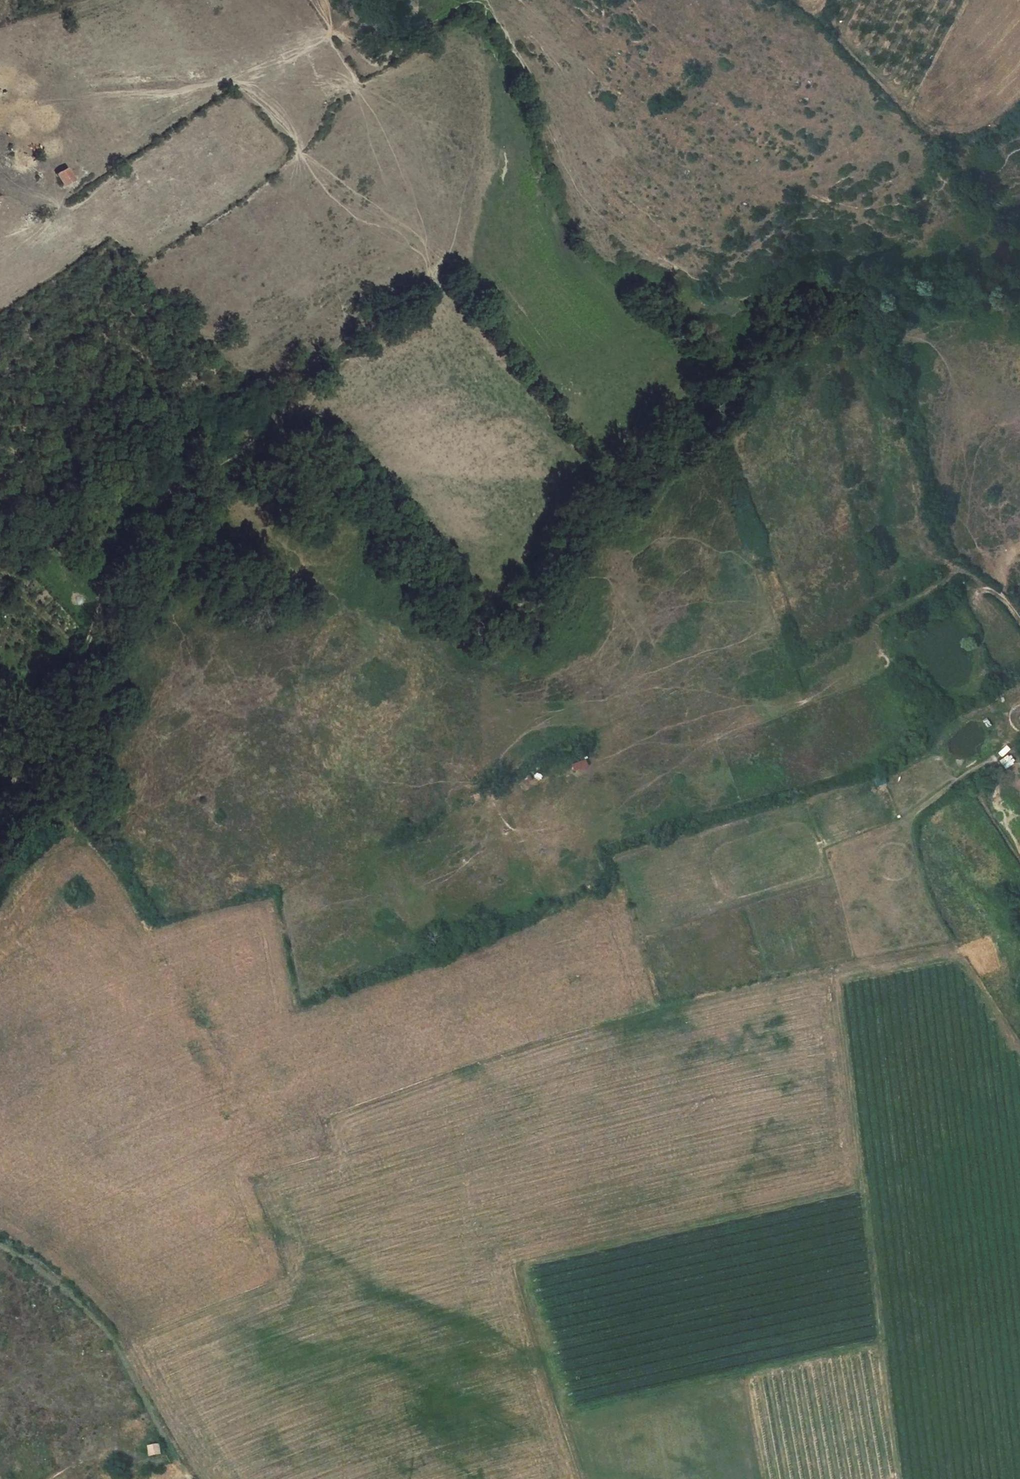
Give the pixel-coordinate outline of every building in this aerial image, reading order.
[(62,165),(54,170),(61,182),(69,178),(62,165)] [(570,765),(572,772),(587,769),(585,761),(570,765)] [(731,1188),(720,1190),(721,1200),(732,1198),(731,1188)] [(148,1446),(154,1458),(162,1455),(156,1445),(148,1446)]
